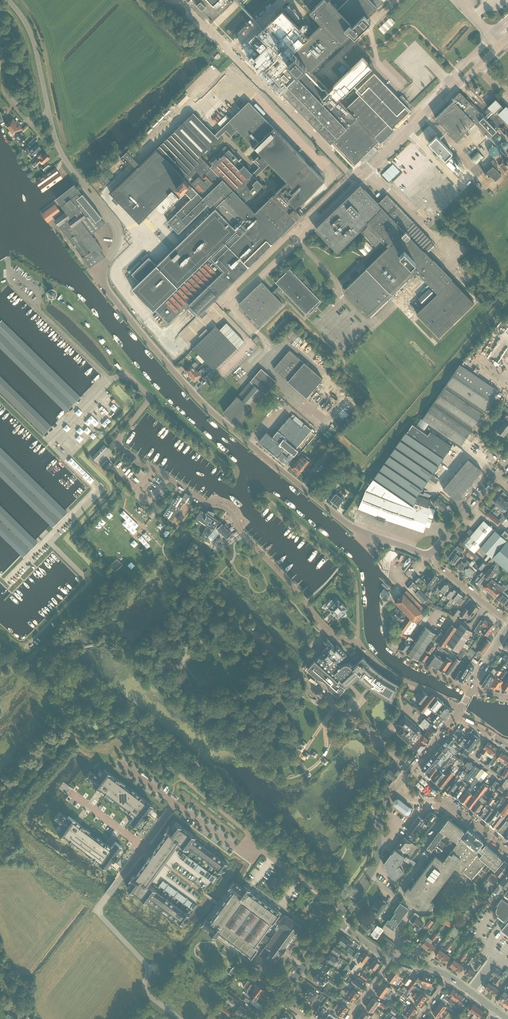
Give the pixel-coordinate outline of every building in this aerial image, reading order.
[(199,6),(198,8),(203,13),(204,11),(211,18),(210,20),(212,22),(233,1),(233,0),(193,0),(199,6)] [(250,63),(279,93),(282,90),(355,165),(411,110),(375,73),(356,91),(360,95),(347,109),(338,99),(372,66),(362,56),(328,90),(311,72),(352,33),(355,37),(371,21),(368,17),(385,0),(348,0),(338,10),(328,0),(312,0),(306,6),(323,24),(309,37),(282,9),(268,23),(258,33),(269,45),(250,63)] [(303,18),(290,4),(284,9),(298,23),(303,18)] [(395,22),(390,17),(379,29),(384,34),(395,22)] [(258,53),(265,46),(253,34),(246,41),(258,53)] [(468,84),(471,88),(478,81),(475,78),(468,84)] [(497,131),(483,116),(460,92),(452,100),(453,101),(435,118),(457,140),(474,123),(489,138),(497,131)] [(496,99),(488,107),(494,114),(502,106),(496,99)] [(124,156),(121,158),(127,164),(130,161),(134,164),(137,168),(111,193),(139,222),(143,218),(152,210),(156,206),(163,213),(185,191),(192,198),(168,222),(179,233),(204,208),(209,214),(157,266),(149,257),(132,274),(140,282),(132,290),(153,311),(155,309),(169,323),(189,304),(190,306),(187,308),(195,316),(198,314),(199,315),(298,220),(297,219),(301,215),(300,214),(302,212),(300,209),(298,211),(295,209),(325,180),(249,102),(223,127),(215,135),(193,114),(141,164),(137,161),(134,157),(136,155),(127,145),(120,152),(124,156)] [(506,106),(498,113),(507,123),(507,108),(506,106)] [(223,126),(230,119),(227,115),(219,123),(223,126)] [(5,125),(7,127),(14,135),(13,136),(20,143),(26,138),(19,131),(22,128),(12,118),(5,125)] [(453,153),(436,136),(429,143),(445,160),(453,153)] [(23,149),(26,152),(24,153),(27,155),(30,152),(33,155),(36,153),(37,154),(39,152),(37,151),(40,148),(36,144),(32,148),(28,144),(23,149)] [(496,146),(494,145),(493,145),(491,146),(490,147),(489,148),(489,149),(488,151),(489,152),(489,153),(490,155),(491,155),(493,156),(494,156),(495,156),(497,155),(498,154),(499,153),(499,152),(499,150),(499,149),(498,147),(497,146),(496,146)] [(475,165),(483,158),(478,152),(470,159),(475,165)] [(41,161),(43,164),(49,158),(45,153),(43,155),(41,153),(37,157),(39,159),(32,165),(34,167),(41,161)] [(507,169),(507,168),(503,162),(499,166),(505,172),(507,169)] [(382,174),(389,182),(400,171),(393,164),(382,174)] [(495,181),(502,175),(493,166),(487,172),(495,181)] [(43,191),(62,178),(55,168),(36,182),(43,191)] [(104,186),(109,180),(103,175),(104,175),(102,173),(96,179),(98,180),(104,186)] [(105,224),(100,218),(102,217),(83,194),(82,194),(75,185),(56,199),(66,211),(54,220),(55,221),(90,267),(105,256),(100,250),(103,248),(92,234),(105,224)] [(414,222),(414,223),(387,195),(379,203),(366,189),(365,190),(361,185),(359,187),(360,187),(317,229),(331,244),(338,251),(367,223),(369,225),(368,227),(362,232),(376,246),(381,241),(386,246),(387,245),(389,247),(367,268),(363,264),(356,270),(360,274),(344,290),(371,317),(417,271),(438,293),(417,313),(439,337),(474,303),(452,280),(423,250),(433,241),(414,222)] [(55,204),(43,213),(41,214),(48,223),(62,212),(55,204)] [(366,256),(374,249),(367,241),(359,249),(366,256)] [(282,304),(274,295),(278,291),(281,288),(306,314),(308,312),(310,313),(320,303),(319,302),(320,300),(290,269),(275,283),(279,286),(276,289),(272,293),(262,282),(239,304),(260,326),(282,304)] [(436,294),(430,288),(419,299),(425,305),(436,294)] [(80,397),(2,320),(0,322),(0,348),(65,412),(80,397)] [(193,348),(203,358),(214,370),(244,341),(227,323),(219,330),(216,326),(193,348)] [(292,344),(300,334),(292,328),(284,337),(292,344)] [(307,397),(323,378),(290,350),(274,368),(307,397)] [(190,375),(196,370),(194,368),(198,364),(195,362),(192,365),(191,365),(186,370),(190,375)] [(461,445),(483,412),(498,390),(460,364),(445,386),(423,419),(461,445)] [(265,394),(267,393),(277,382),(262,368),(224,412),(239,424),(265,394)] [(196,370),(190,375),(195,380),(200,375),(204,371),(202,369),(198,372),(196,370)] [(51,426),(0,377),(0,391),(44,434),(51,426)] [(507,415),(502,420),(504,422),(498,431),(504,436),(507,430),(507,417),(507,415)] [(266,432),(259,441),(287,464),(298,451),(296,449),(312,430),(296,416),(293,419),(289,417),(272,437),(266,432)] [(444,458),(443,458),(452,446),(430,431),(428,435),(412,424),(407,432),(406,432),(372,480),(370,479),(368,482),(370,483),(370,484),(365,490),(358,509),(377,515),(376,518),(383,521),(384,518),(422,532),(424,526),(428,528),(435,510),(428,507),(431,501),(428,500),(429,494),(424,492),(422,497),(418,496),(429,479),(436,483),(439,479),(433,474),(444,458)] [(320,449),(322,451),(328,444),(320,438),(317,441),(323,446),(320,449)] [(91,457),(96,461),(108,448),(104,444),(91,457)] [(0,447),(0,476),(50,525),(53,528),(67,513),(65,510),(0,447)] [(297,461),(291,468),(298,474),(309,462),(309,461),(302,455),(297,461)] [(468,459),(443,488),(457,500),(482,470),(468,459)] [(111,464),(107,460),(101,466),(105,471),(111,464)] [(332,492),(334,494),(329,500),(338,507),(345,499),(341,496),(344,493),(341,490),(338,494),(336,492),(338,489),(334,485),(329,491),(331,493),(332,492)] [(188,496),(185,494),(183,498),(180,496),(178,495),(175,499),(174,498),(163,515),(172,521),(177,513),(176,513),(178,509),(179,510),(181,507),(182,508),(183,506),(182,505),(184,503),(184,504),(186,501),(185,501),(188,496)] [(506,501),(500,496),(496,501),(494,503),(502,510),(504,508),(507,504),(507,499),(506,501)] [(442,511),(447,506),(441,501),(441,500),(438,498),(435,501),(434,500),(432,503),(436,506),(437,506),(442,511)] [(38,542),(36,540),(0,505),(0,535),(21,555),(23,557),(38,542)] [(214,525),(218,520),(218,519),(214,516),(213,516),(215,512),(208,510),(207,512),(207,511),(205,513),(204,514),(202,513),(203,512),(201,510),(195,518),(197,519),(198,518),(201,520),(202,519),(207,524),(209,523),(213,519),(215,520),(212,524),(214,525)] [(489,511),(487,514),(486,514),(497,524),(500,521),(489,511)] [(213,519),(209,523),(204,531),(202,534),(202,537),(204,540),(208,541),(211,541),(214,539),(221,532),(217,528),(222,523),(218,520),(214,525),(212,524),(215,520),(213,519)] [(494,529),(484,520),(473,533),(470,530),(461,541),(459,544),(461,546),(462,546),(468,551),(468,552),(474,557),(476,554),(474,552),(479,546),(492,557),(506,540),(507,540),(507,539),(507,540),(507,533),(505,530),(501,535),(494,529)] [(221,532),(227,538),(232,533),(227,528),(229,526),(226,523),(224,525),(222,523),(217,528),(221,532)] [(506,540),(492,557),(507,571),(507,541),(507,540),(506,540)] [(464,550),(458,545),(455,548),(455,547),(455,548),(457,550),(455,553),(453,551),(448,558),(447,557),(450,560),(450,561),(450,562),(452,563),(453,563),(454,563),(455,564),(460,557),(462,559),(465,556),(461,553),(461,552),(462,553),(464,550)] [(466,565),(467,565),(470,562),(467,560),(464,563),(461,561),(456,567),(461,571),(466,565)] [(463,572),(471,578),(477,569),(472,565),(474,562),(472,560),(470,562),(467,566),(463,572)] [(486,564),(482,562),(477,568),(481,571),(486,564)] [(488,579),(494,572),(494,571),(490,568),(485,574),(482,571),(474,581),(479,585),(485,578),(483,576),(484,576),(488,579)] [(432,583),(438,576),(432,572),(425,580),(429,583),(427,586),(431,590),(435,585),(432,583)] [(490,592),(496,584),(497,583),(492,579),(489,582),(489,581),(484,588),(490,592)] [(406,586),(410,589),(414,583),(411,580),(406,586)] [(434,590),(433,593),(436,596),(438,593),(441,590),(445,593),(450,586),(445,582),(440,589),(437,587),(436,588),(437,589),(435,591),(434,590)] [(506,583),(501,588),(500,587),(496,584),(490,592),(496,597),(501,591),(500,590),(501,590),(503,591),(507,585),(507,584),(506,583)] [(446,597),(450,600),(457,591),(453,588),(452,589),(451,588),(444,596),(443,596),(442,598),(444,599),(446,597)] [(428,598),(419,589),(415,594),(424,602),(428,598)] [(424,609),(412,596),(406,590),(395,601),(408,616),(397,632),(401,636),(402,636),(406,639),(417,624),(424,616),(421,613),(422,613),(422,612),(424,609)] [(497,599),(504,605),(507,600),(507,599),(507,595),(507,594),(503,591),(502,594),(497,599)] [(451,598),(450,600),(447,603),(450,606),(455,600),(460,604),(465,599),(462,596),(457,592),(452,599),(451,598)] [(347,610),(337,600),(328,610),(338,620),(347,610)] [(468,613),(471,615),(473,616),(478,608),(473,604),(468,610),(464,607),(459,614),(464,618),(468,613)] [(407,616),(396,608),(392,614),(403,622),(407,616)] [(426,613),(419,624),(422,626),(429,616),(426,613)] [(474,629),(474,630),(480,634),(482,632),(487,636),(490,632),(495,626),(489,622),(485,620),(484,622),(481,620),(474,629)] [(422,627),(418,624),(414,629),(419,632),(422,627)] [(443,647),(457,628),(452,624),(445,634),(439,630),(436,634),(442,638),(438,643),(443,647)] [(458,652),(472,632),(461,624),(447,644),(458,652)] [(418,659),(435,633),(425,626),(407,653),(418,659)] [(409,635),(408,637),(400,649),(405,652),(411,643),(414,639),(409,635)] [(315,660),(307,669),(316,676),(316,678),(319,678),(322,679),(324,680),(325,682),(327,684),(327,686),(328,688),(329,688),(338,696),(345,688),(347,689),(348,691),(352,693),(353,694),(355,695),(357,696),(359,697),(362,699),(363,700),(365,702),(366,700),(367,699),(368,697),(369,696),(370,695),(371,694),(372,692),(373,691),(373,690),(374,689),(379,692),(384,695),(389,698),(389,699),(392,701),(399,685),(392,681),(386,677),(380,672),(374,668),(368,662),(363,657),(354,665),(353,664),(352,664),(350,663),(349,663),(348,663),(347,663),(346,663),(344,664),(343,664),(342,664),(341,664),(340,664),(339,664),(338,664),(337,663),(346,655),(337,645),(335,647),(327,637),(323,640),(328,646),(322,651),(322,653),(323,654),(320,657),(316,661),(315,660)] [(479,650),(483,654),(492,642),(491,642),(487,639),(487,638),(479,650)] [(438,642),(433,639),(430,643),(425,650),(430,653),(438,642)] [(447,655),(449,653),(439,646),(437,648),(447,655)] [(172,657),(179,664),(186,650),(177,648),(176,649),(172,647),(169,654),(171,655),(173,656),(172,657)] [(470,648),(467,652),(462,660),(461,660),(461,661),(452,675),(457,679),(466,665),(476,652),(470,648)] [(462,660),(467,652),(461,649),(445,672),(451,675),(461,660),(461,659),(462,660)] [(430,653),(425,650),(419,660),(424,663),(429,656),(425,653),(427,651),(430,654),(430,653)] [(354,652),(350,655),(354,660),(359,657),(354,652)] [(438,669),(444,660),(433,653),(426,663),(430,666),(431,665),(438,669)] [(452,660),(447,657),(438,668),(444,672),(452,660)] [(468,676),(474,667),(469,663),(459,679),(463,681),(465,681),(468,676)] [(498,671),(494,668),(490,673),(482,685),(488,687),(498,671)] [(501,679),(495,688),(499,689),(507,676),(507,672),(506,671),(501,679)] [(488,687),(495,688),(501,679),(496,675),(488,687)] [(419,709),(419,708),(419,707),(429,696),(423,691),(416,700),(419,702),(417,705),(415,704),(412,707),(420,713),(421,711),(419,709)] [(431,693),(419,708),(419,709),(421,711),(423,713),(437,696),(431,693)] [(432,710),(440,699),(437,697),(428,707),(432,710)] [(440,699),(432,710),(435,713),(444,702),(440,699)] [(438,729),(446,719),(446,718),(452,710),(444,704),(437,712),(438,713),(430,723),(438,729)] [(429,739),(431,737),(437,730),(429,722),(424,718),(420,724),(428,730),(424,735),(429,739)] [(420,724),(414,731),(422,737),(428,730),(420,724)] [(457,741),(458,740),(456,738),(457,736),(453,733),(445,742),(450,747),(453,743),(456,740),(457,741)] [(480,738),(473,733),(463,747),(470,752),(480,738)] [(419,752),(425,744),(429,740),(424,735),(420,739),(419,739),(412,746),(419,752)] [(461,746),(466,740),(462,736),(456,742),(461,746)] [(455,748),(457,746),(453,743),(450,747),(445,742),(440,748),(445,753),(448,749),(454,754),(457,750),(455,748)] [(488,752),(493,745),(488,742),(483,749),(481,752),(485,755),(488,752)] [(492,765),(497,759),(499,755),(494,752),(497,748),(493,745),(488,752),(492,756),(493,755),(494,756),(489,763),(492,765)] [(427,774),(430,770),(440,759),(445,753),(439,748),(437,750),(436,750),(433,753),(434,754),(421,769),(427,774)] [(435,765),(440,770),(454,754),(448,749),(445,753),(440,759),(435,765)] [(497,759),(502,762),(507,755),(502,751),(499,755),(497,759)] [(454,754),(440,770),(435,774),(432,779),(437,783),(445,773),(453,764),(455,762),(454,761),(457,757),(454,754)] [(502,762),(500,765),(502,767),(504,764),(507,766),(507,765),(507,756),(507,755),(502,762)] [(474,764),(469,759),(464,765),(468,768),(466,771),(467,772),(474,764)] [(453,764),(445,773),(445,774),(437,784),(442,788),(455,773),(452,770),(458,762),(456,760),(455,762),(453,764)] [(391,769),(398,775),(401,771),(397,768),(398,767),(394,764),(392,767),(393,767),(391,769)] [(430,770),(431,770),(427,774),(431,778),(435,774),(440,770),(435,765),(430,770)] [(480,784),(488,773),(482,768),(476,776),(473,779),(469,784),(470,785),(459,800),(465,803),(480,784)] [(89,770),(84,776),(93,783),(92,784),(134,816),(129,822),(136,827),(141,819),(143,820),(148,814),(146,813),(152,805),(104,769),(98,776),(89,770)] [(393,781),(397,776),(389,769),(385,774),(393,781)] [(450,794),(459,783),(460,783),(467,773),(463,770),(459,775),(460,776),(457,781),(453,779),(445,790),(450,794)] [(490,785),(495,789),(499,783),(494,779),(490,785)] [(482,782),(466,804),(471,808),(488,786),(482,782)] [(457,799),(465,787),(459,783),(451,795),(457,799)] [(477,813),(488,797),(483,793),(471,808),(477,813)] [(485,812),(494,801),(495,799),(491,796),(487,801),(481,809),(478,814),(481,816),(485,812)] [(490,823),(500,811),(498,809),(506,798),(503,796),(500,801),(495,807),(494,809),(486,820),(490,823)] [(411,815),(413,809),(407,806),(404,804),(402,802),(399,800),(399,799),(398,799),(397,799),(396,799),(395,800),(394,801),(394,802),(394,803),(395,804),(395,805),(403,811),(405,812),(404,813),(411,815)] [(486,820),(494,809),(495,807),(500,801),(498,799),(496,802),(494,801),(485,812),(481,816),(486,820)] [(503,806),(500,811),(493,820),(490,823),(495,828),(502,820),(507,812),(507,810),(503,806)] [(60,811),(55,818),(64,824),(58,832),(106,868),(111,861),(113,862),(118,856),(116,854),(122,847),(116,842),(112,848),(70,816),(68,818),(60,811)] [(424,820),(418,827),(421,829),(426,821),(430,824),(436,815),(430,811),(424,820)] [(418,827),(424,820),(418,816),(407,832),(408,833),(406,836),(412,840),(413,837),(412,836),(418,827)] [(507,824),(507,816),(506,820),(498,830),(501,833),(507,824)] [(408,887),(404,893),(416,902),(417,901),(426,908),(428,905),(431,908),(434,903),(430,900),(455,867),(456,866),(449,860),(463,841),(474,849),(475,847),(478,848),(483,843),(482,842),(483,842),(468,830),(465,833),(463,832),(464,831),(448,819),(426,847),(436,854),(410,888),(408,887)] [(178,921),(183,925),(184,923),(185,923),(189,918),(188,917),(190,915),(184,912),(156,891),(156,890),(150,885),(149,886),(147,884),(162,863),(178,841),(181,843),(180,844),(187,849),(187,848),(216,869),(221,873),(222,871),(223,872),(227,866),(226,866),(228,864),(223,860),(222,860),(194,839),(196,836),(189,832),(182,827),(182,826),(176,822),(172,827),(169,825),(164,832),(167,834),(154,852),(152,855),(150,858),(149,857),(136,875),(134,874),(129,880),(131,882),(128,886),(127,887),(134,892),(141,897),(147,902),(149,899),(178,920),(178,921)] [(404,837),(396,848),(409,857),(417,847),(404,837)] [(391,874),(390,874),(395,879),(404,872),(402,870),(399,867),(396,870),(394,868),(404,855),(395,848),(389,856),(389,857),(385,862),(386,862),(384,865),(387,868),(386,868),(391,874)] [(416,862),(415,862),(406,855),(404,858),(413,865),(416,862)] [(504,860),(488,880),(495,886),(507,869),(507,864),(504,860)] [(500,881),(496,887),(488,898),(492,900),(493,897),(494,896),(496,897),(498,894),(499,895),(506,886),(507,884),(507,871),(500,881)] [(278,916),(281,912),(244,885),(242,888),(234,881),(228,888),(231,890),(220,904),(209,920),(206,918),(203,923),(203,926),(210,931),(209,933),(248,962),(260,946),(257,943),(260,939),(267,944),(253,963),(266,973),(272,965),(279,955),(281,956),(284,952),(286,948),(285,947),(294,935),(300,926),(285,915),(282,918),(278,916)] [(384,909),(386,906),(385,905),(388,902),(382,898),(378,903),(376,901),(375,903),(374,902),(372,905),(373,906),(371,908),(374,909),(372,912),(378,916),(383,908),(384,909)] [(501,898),(495,905),(497,907),(496,908),(496,910),(496,912),(497,914),(496,915),(503,921),(506,923),(501,930),(507,935),(507,903),(501,898)] [(306,907),(309,910),(310,909),(311,909),(311,910),(312,911),(308,916),(312,919),(314,916),(316,918),(317,918),(319,916),(318,915),(321,912),(316,908),(317,908),(313,905),(309,903),(306,907)] [(388,919),(385,923),(393,929),(409,908),(401,903),(398,906),(394,911),(396,912),(390,920),(388,919)] [(409,921),(412,923),(416,926),(414,928),(418,931),(424,923),(417,918),(419,915),(415,912),(409,921)] [(364,919),(360,924),(364,927),(364,928),(369,931),(371,932),(371,933),(373,936),(377,938),(383,929),(381,926),(377,924),(377,925),(375,923),(374,925),(368,921),(367,921),(364,919)] [(342,936),(339,941),(345,946),(347,943),(350,945),(352,943),(349,941),(349,940),(342,936)] [(421,944),(426,948),(431,942),(428,940),(429,939),(427,937),(426,939),(421,944)] [(433,944),(431,942),(426,948),(431,952),(436,946),(435,946),(436,944),(435,943),(433,944)] [(342,950),(335,945),(331,951),(338,955),(340,952),(344,955),(346,953),(342,950)] [(435,955),(440,958),(445,952),(442,950),(443,949),(441,948),(440,949),(435,955)] [(370,956),(364,952),(359,959),(357,962),(360,964),(362,961),(364,963),(370,956)] [(450,956),(445,952),(440,958),(445,962),(450,956)] [(343,959),(338,956),(337,958),(330,953),(328,956),(327,956),(326,958),(326,959),(334,965),(336,961),(339,964),(343,959)] [(474,958),(471,956),(466,963),(468,965),(474,958)] [(449,965),(455,969),(459,963),(454,959),(449,965)] [(380,963),(375,960),(370,966),(368,969),(370,971),(372,968),(375,970),(380,963)] [(330,967),(323,962),(319,967),(326,972),(329,969),(333,972),(335,969),(331,966),(330,967)] [(462,965),(459,963),(455,969),(460,972),(464,966),(465,964),(463,963),(462,965)] [(394,968),(391,973),(401,981),(403,978),(401,977),(398,975),(400,972),(394,968)] [(470,977),(474,972),(469,968),(465,973),(470,977)] [(503,973),(496,968),(492,973),(499,978),(503,973)] [(318,973),(313,979),(321,984),(323,985),(326,982),(325,982),(326,981),(327,982),(330,979),(328,978),(327,978),(326,977),(325,978),(323,976),(322,976),(318,973)] [(401,981),(391,973),(387,979),(392,983),(394,980),(396,982),(400,985),(402,982),(401,981)] [(428,977),(423,975),(422,979),(419,978),(420,978),(417,976),(412,982),(415,984),(417,981),(424,983),(423,987),(425,988),(428,977)] [(352,982),(362,989),(366,984),(363,982),(363,981),(356,976),(352,982)] [(412,979),(407,976),(403,982),(407,985),(412,979)] [(433,979),(428,977),(425,988),(427,989),(428,985),(431,986),(433,979)] [(490,991),(494,986),(489,982),(485,987),(490,991)] [(392,989),(384,983),(380,988),(390,995),(392,992),(390,991),(392,989)] [(254,990),(260,995),(264,989),(258,984),(254,990)] [(494,986),(490,991),(495,995),(499,990),(494,986)] [(319,995),(308,987),(303,994),(308,997),(308,998),(310,1000),(311,999),(314,1001),(316,997),(321,1001),(325,996),(321,993),(319,995)] [(390,995),(380,988),(377,993),(384,999),(386,996),(389,998),(391,996),(390,995)] [(458,993),(453,989),(448,995),(451,997),(449,999),(447,1002),(450,1004),(452,1001),(454,999),(458,993)] [(260,995),(254,990),(249,996),(256,1000),(260,995)] [(347,990),(346,991),(356,998),(359,994),(353,990),(351,992),(347,990)] [(352,1003),(356,998),(346,991),(345,993),(348,996),(346,998),(352,1003)] [(502,1004),(507,996),(507,993),(507,994),(504,991),(497,1000),(502,1004)] [(231,992),(228,995),(233,998),(230,1002),(238,1008),(234,1013),(239,1016),(241,1013),(244,1016),(245,1015),(247,1013),(246,1013),(248,1010),(240,1004),(237,1002),(240,998),(231,992)] [(415,993),(414,995),(423,1001),(427,997),(421,993),(419,995),(415,993)] [(463,997),(458,993),(454,999),(459,1003),(463,997)] [(420,1006),(423,1001),(414,995),(413,996),(416,999),(414,1001),(420,1006)] [(370,1002),(375,1006),(379,1001),(373,997),(370,1002)] [(375,1006),(370,1002),(366,1007),(372,1011),(375,1006)] [(437,1007),(442,1012),(445,1014),(448,1016),(450,1013),(447,1011),(444,1009),(446,1006),(440,1002),(437,1007)] [(318,1003),(314,1009),(318,1012),(319,1011),(322,1007),(322,1006),(318,1003)] [(404,1003),(402,1005),(414,1014),(417,1010),(411,1005),(409,1008),(406,1006),(406,1005),(404,1003)] [(337,1004),(336,1006),(345,1013),(348,1008),(342,1004),(340,1006),(337,1004)] [(469,1010),(474,1014),(478,1008),(473,1004),(469,1010)] [(342,1017),(345,1013),(336,1006),(334,1007),(338,1010),(336,1013),(342,1017)] [(439,1017),(442,1012),(437,1007),(433,1013),(439,1017)] [(411,1018),(414,1014),(405,1008),(403,1009),(407,1012),(405,1014),(411,1018)] [(484,1012),(478,1008),(474,1014),(479,1018),(484,1012)]
